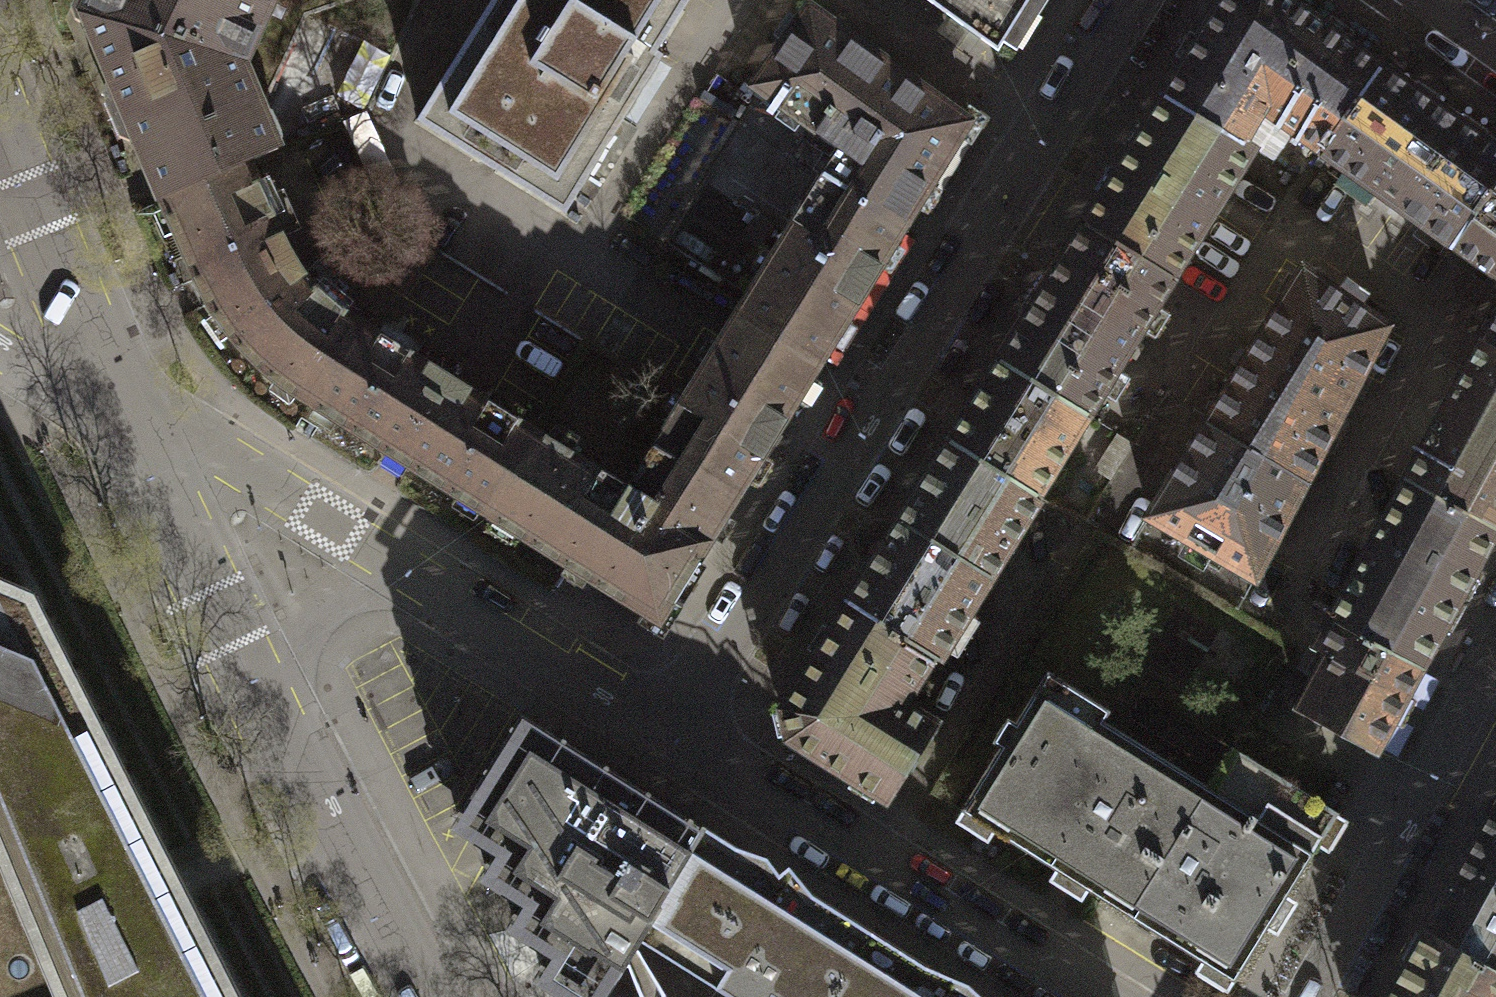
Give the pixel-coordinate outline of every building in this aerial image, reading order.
[(248,162),(267,153),(253,128),(305,8),(340,0),(93,0),(83,22),(105,75),(102,92),(123,106),(160,198),(248,162)] [(417,114),(562,208),(658,59),(647,52),(681,0),(492,0),(417,114)] [(994,48),(1024,0),(929,0),(994,48)] [(1160,94),(1242,145),(1263,111),(1321,148),(1378,68),(1284,0),(1222,0),(1160,94)] [(826,178),(904,226),(970,119),(806,5),(750,88),(755,91),(738,125),(826,178)] [(1378,68),(1321,148),(1452,247),(1495,184),(1495,150),(1378,68)] [(1242,145),(1160,94),(1078,224),(1168,280),(1250,150),(1242,145)] [(665,240),(749,293),(737,309),(819,360),(904,226),(826,178),(738,125),(665,240)] [(306,401),(360,315),(329,301),(286,243),(248,162),(160,198),(200,293),(224,334),(262,369),(306,401)] [(1452,247),(1495,279),(1495,184),(1452,247)] [(1168,280),(1078,224),(1061,253),(997,361),(1085,414),(1151,308),(1168,280)] [(1301,480),(1384,325),(1302,269),(1205,423),(1301,480)] [(819,360),(737,309),(654,445),(736,495),(819,360)] [(483,511),(536,425),(360,315),(306,401),(483,511)] [(1483,341),(1495,348),(1495,317),(1483,341)] [(1407,480),(1495,528),(1495,348),(1483,341),(1475,355),(1407,480)] [(1085,414),(997,361),(946,437),(1039,496),(1085,414)] [(1254,576),(1301,480),(1205,423),(1146,511),(1254,576)] [(736,495),(654,445),(629,488),(536,425),(483,511),(653,621),(736,495)] [(1039,496),(946,437),(898,515),(991,573),(1039,496)] [(1407,480),(1331,617),(1421,666),(1495,530),(1495,528),(1407,480)] [(991,573),(898,515),(846,598),(932,651),(939,656),(991,573)] [(26,589),(0,577),(0,996),(237,996),(26,589)] [(932,651),(846,598),(783,703),(785,738),(883,796),(930,719),(905,699),(932,651)] [(1376,748),(1421,666),(1331,617),(1314,648),(1327,655),(1300,706),(1376,748)] [(1084,887),(1124,913),(1203,787),(1097,722),(1105,709),(1047,672),(1012,728),(1003,722),(990,742),(998,748),(952,820),(984,840),(990,829),(1052,868),(1046,878),(1077,898),(1084,887)] [(601,994),(635,942),(660,901),(702,831),(685,820),(518,716),(449,827),(492,853),(476,878),(520,905),(506,928),(547,953),(532,977),(563,996),(599,996),(601,994)] [(1229,746),(1203,787),(1124,913),(1200,960),(1193,970),(1223,989),(1264,923),(1276,930),(1295,899),(1283,892),(1316,840),(1327,847),(1345,819),(1229,746)] [(1424,929),(1495,967),(1495,801),(1494,799),(1424,929)] [(726,996),(826,996),(867,930),(702,831),(635,942),(726,996)] [(1424,929),(1387,996),(1495,996),(1495,967),(1424,929)] [(826,996),(977,996),(867,930),(826,996)]
